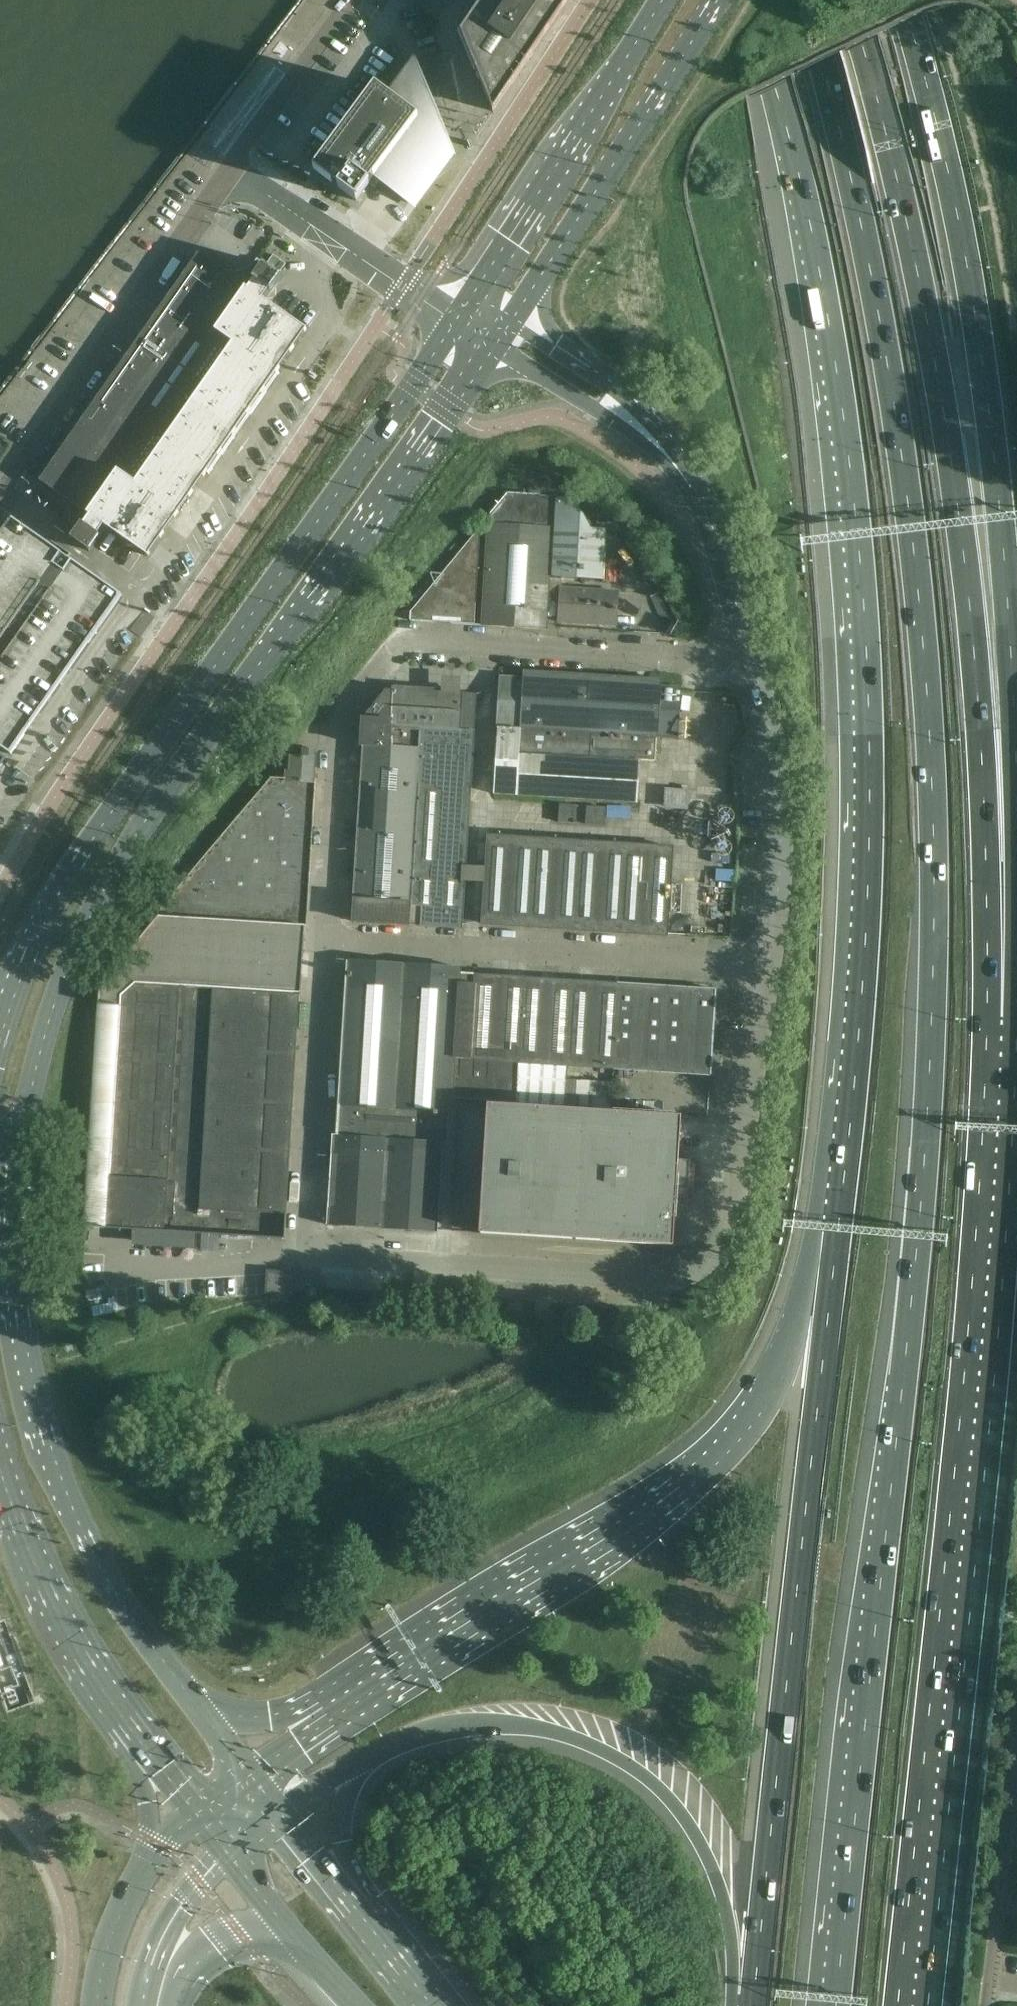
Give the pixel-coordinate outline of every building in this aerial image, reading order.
[(459,33),(492,112),(568,0),(481,0),(459,33)] [(375,87),(315,168),(314,170),(338,188),(356,202),(373,178),(408,204),(415,209),(455,155),(451,145),(452,145),(446,131),(424,79),(423,79),(414,72),(393,100),(375,87)] [(197,254),(39,481),(81,510),(65,534),(71,539),(89,551),(99,536),(98,535),(104,526),(148,557),(306,330),(262,299),(268,291),(270,291),(281,276),(262,264),(256,259),(240,284),(198,254),(197,254)] [(280,273),(286,264),(273,255),(267,263),(280,273)] [(481,527),(476,626),(481,626),(546,630),(546,617),(548,580),(553,498),(554,498),(565,491),(553,470),(527,472),(515,485),(515,496),(508,495),(485,523),(481,527)] [(555,498),(551,578),(602,581),(605,530),(590,529),(574,499),(555,498)] [(596,520),(596,525),(620,528),(620,525),(621,519),(597,516),(596,520)] [(66,557),(12,520),(0,537),(0,748),(10,755),(121,596),(66,557)] [(410,614),(410,621),(476,626),(481,527),(410,614)] [(548,580),(546,617),(558,618),(558,623),(615,627),(616,593),(560,590),(561,581),(548,580)] [(640,762),(656,763),(656,760),(666,760),(667,741),(657,740),(657,737),(677,738),(680,689),(660,688),(660,681),(525,673),(524,679),(500,678),(497,752),(640,762)] [(472,785),(472,782),(478,696),(462,694),(462,693),(393,688),(392,695),(388,748),(420,750),(418,782),(472,785)] [(364,746),(386,748),(388,748),(392,695),(386,695),(364,719),(364,720),(362,720),(361,746),(364,746)] [(364,746),(355,894),(353,922),(409,926),(414,850),(418,782),(420,750),(388,748),(386,748),(364,746)] [(268,783),(233,825),(311,830),(314,785),(314,783),(316,758),(315,758),(316,750),(303,749),(302,758),(291,757),(289,759),(288,771),(285,771),(284,779),(272,779),(268,783)] [(516,796),(638,804),(640,762),(497,752),(495,795),(516,796)] [(409,926),(422,926),(464,929),(472,785),(418,782),(414,850),(409,926)] [(687,792),(668,791),(667,807),(687,808),(687,792)] [(559,823),(577,824),(578,805),(560,804),(559,823)] [(587,807),(587,824),(605,825),(605,808),(587,807)] [(233,825),(160,913),(163,916),(214,920),(256,922),(305,925),(305,916),(306,908),(310,842),(311,830),(233,825)] [(490,837),(485,924),(667,936),(667,935),(672,848),(490,837)] [(158,917),(102,985),(99,989),(84,1228),(106,1229),(121,999),(136,985),(185,988),(187,952),(302,959),(305,925),(256,922),(214,920),(163,916),(163,917),(158,917)] [(172,1233),(196,1234),(197,1234),(283,1240),(298,995),(301,995),(302,959),(187,952),(185,988),(172,1233)] [(349,962),(339,1105),(340,1105),(422,1111),(446,1112),(451,1112),(452,1099),(516,1103),(516,1107),(561,1110),(564,1065),(569,982),(476,976),(476,977),(460,976),(461,969),(349,962)] [(616,985),(569,982),(564,1065),(610,1068),(616,985)] [(106,1229),(134,1230),(134,1240),(195,1244),(196,1234),(172,1233),(185,988),(136,985),(121,999),(106,1229)] [(715,991),(616,985),(610,1068),(709,1074),(708,1075),(710,1075),(716,990),(715,990),(715,991)] [(563,1080),(561,1110),(607,1112),(609,1083),(563,1080)] [(334,1136),(329,1217),(328,1225),(435,1231),(441,1143),(445,1144),(446,1112),(422,1111),(340,1105),(338,1136),(334,1136)] [(487,1105),(480,1233),(480,1234),(672,1246),(676,1198),(678,1198),(678,1199),(682,1204),(688,1204),(693,1200),(693,1194),(689,1189),(688,1189),(689,1188),(694,1188),(695,1174),(689,1173),(690,1161),(678,1160),(681,1117),(607,1112),(561,1110),(516,1107),(487,1105)] [(266,1292),(290,1294),(292,1275),(267,1273),(266,1292)]
